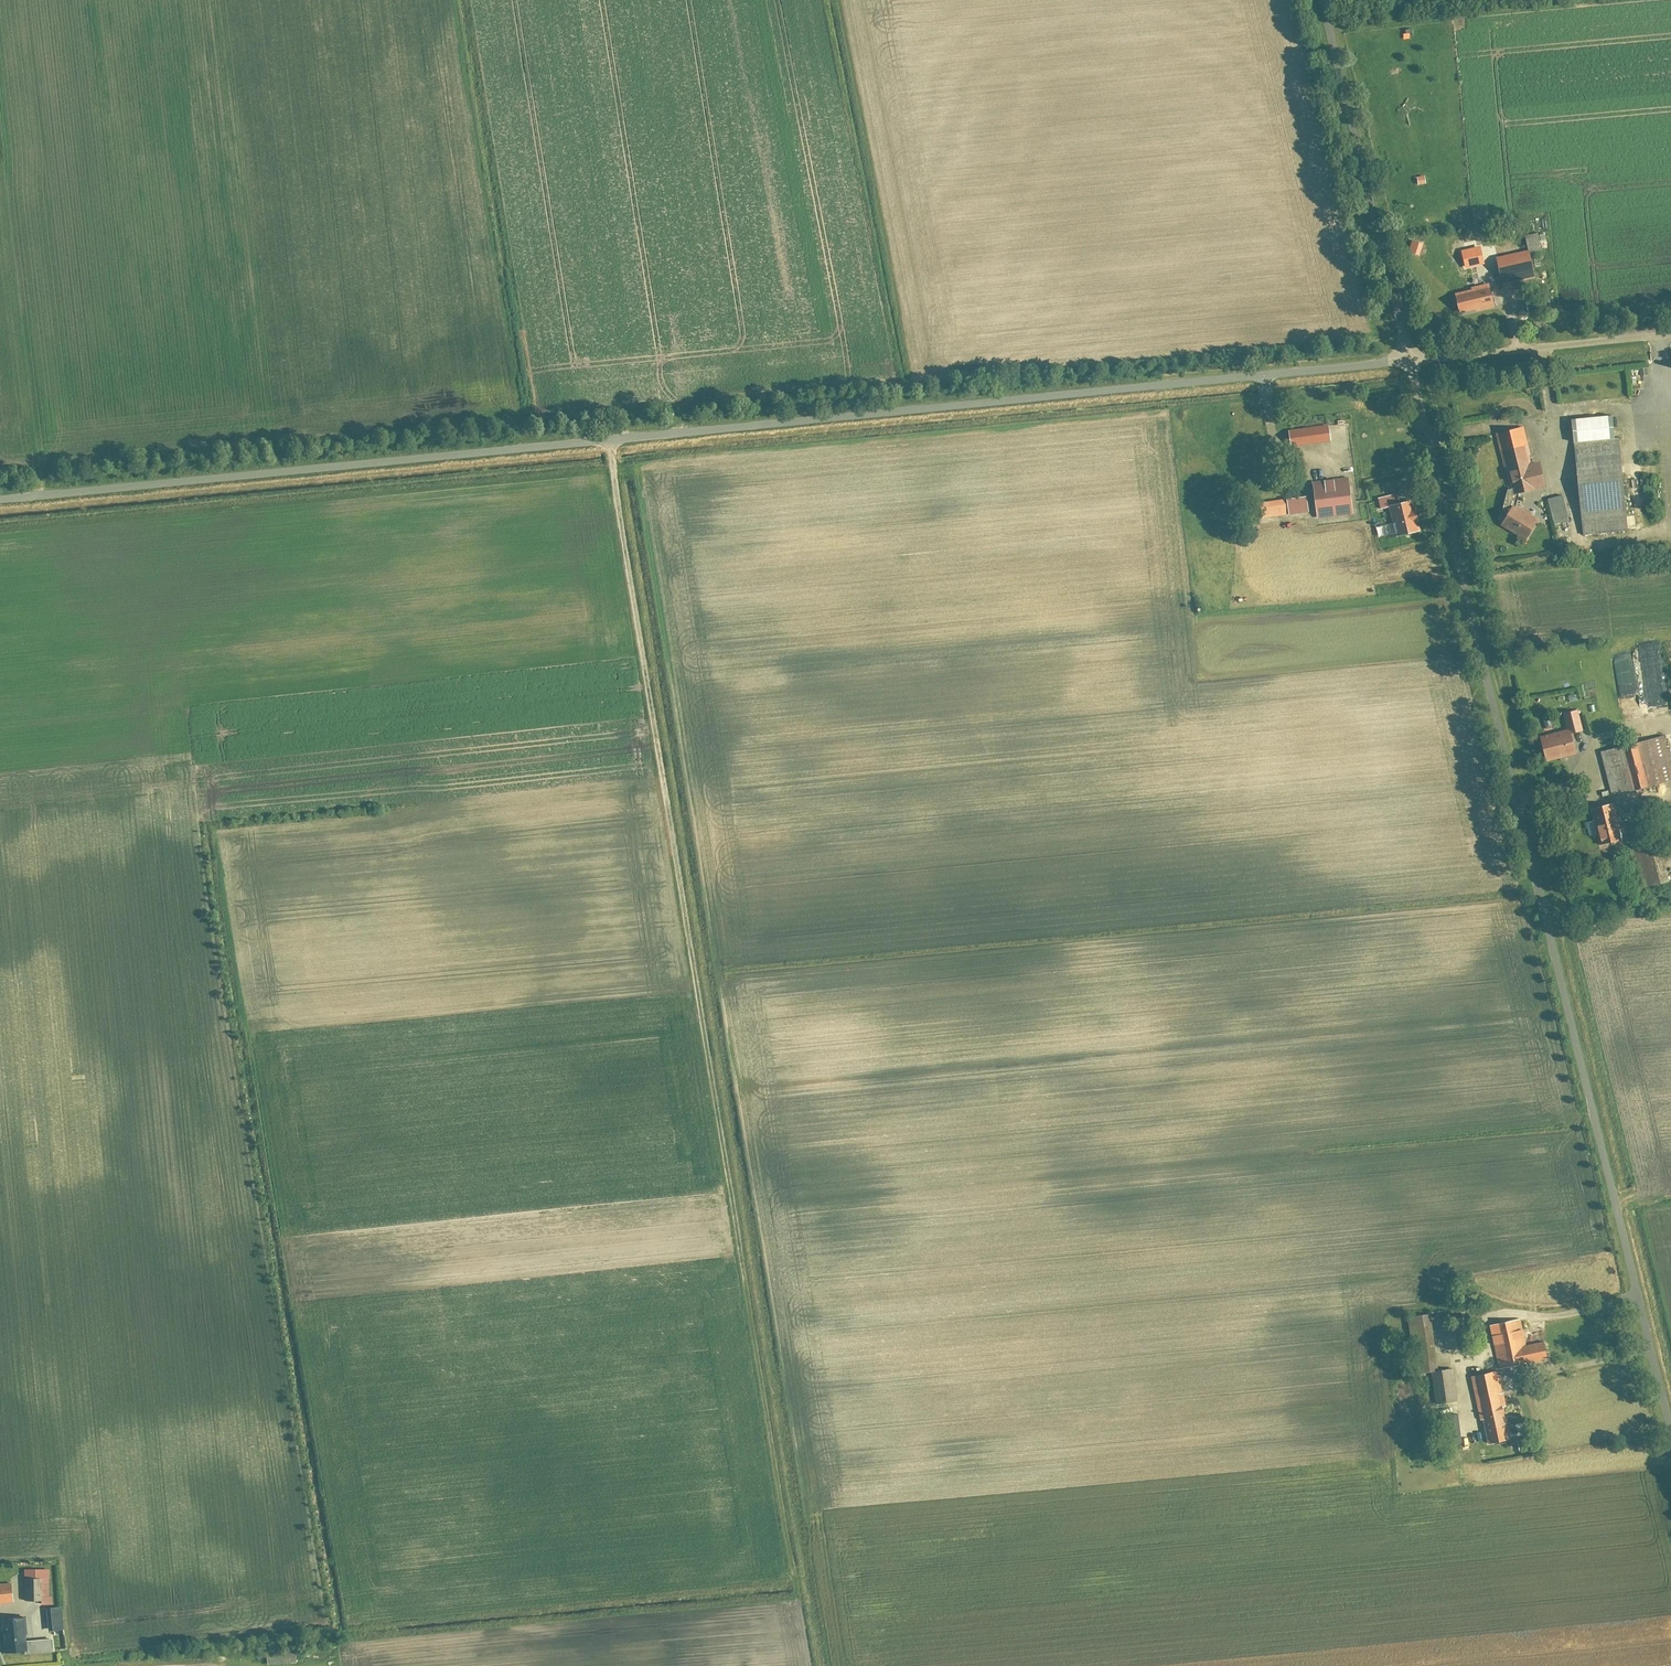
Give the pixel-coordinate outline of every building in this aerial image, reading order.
[(1540,251),(1537,233),(1523,235),(1526,253),(1540,251)] [(1495,264),(1500,284),(1532,277),(1528,257),(1495,264)] [(1454,294),(1457,315),(1491,310),(1487,289),(1454,294)] [(1570,421),(1582,537),(1625,532),(1613,417),(1570,421)] [(1287,431),(1289,449),(1329,444),(1327,427),(1287,431)] [(1522,429),(1496,434),(1508,495),(1534,490),(1533,488),(1540,486),(1536,463),(1528,465),(1522,429)] [(1311,484),(1314,518),(1350,514),(1346,480),(1311,484)] [(1263,500),(1265,520),(1306,517),(1304,497),(1263,500)] [(1560,497),(1545,502),(1553,527),(1567,522),(1560,497)] [(1419,532),(1411,503),(1388,508),(1395,538),(1419,532)] [(1511,508),(1498,529),(1523,544),(1536,523),(1511,508)] [(1569,737),(1581,734),(1577,711),(1564,713),(1569,737)] [(1539,740),(1544,763),(1572,756),(1567,734),(1539,740)] [(1611,798),(1670,783),(1670,772),(1663,739),(1600,754),(1611,798)] [(1592,810),(1598,850),(1619,846),(1613,807),(1592,810)] [(1634,846),(1641,892),(1670,887),(1663,842),(1634,846)] [(1430,1378),(1434,1408),(1455,1405),(1450,1371),(1437,1373),(1429,1316),(1406,1319),(1415,1380),(1430,1378)] [(1489,1326),(1498,1371),(1547,1361),(1544,1344),(1526,1348),(1520,1320),(1489,1326)] [(1472,1378),(1486,1446),(1512,1440),(1498,1373),(1472,1378)] [(1441,1436),(1443,1448),(1460,1446),(1458,1433),(1441,1436)] [(24,1572),(23,1602),(49,1603),(50,1573),(24,1572)] [(10,1602),(9,1587),(0,1588),(0,1603),(10,1602)] [(2,1655),(22,1654),(23,1657),(50,1655),(49,1639),(24,1641),(22,1620),(0,1622),(0,1636),(2,1655)]
